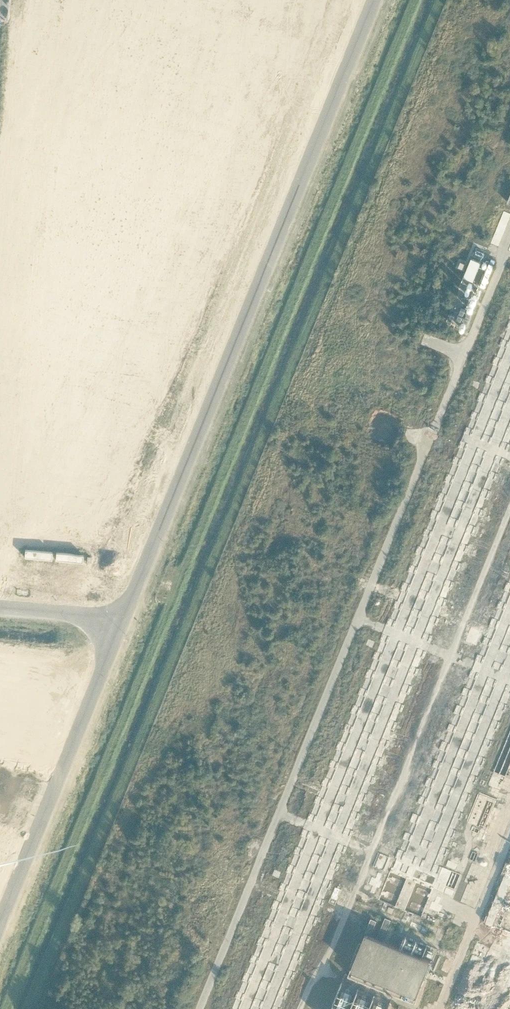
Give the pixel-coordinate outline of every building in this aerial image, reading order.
[(503,244),(509,226),(509,210),(507,209),(494,241),(503,244)] [(464,276),(474,280),(481,261),(471,257),(464,276)] [(480,430),(509,440),(509,341),(480,430)] [(25,549),(25,556),(51,558),(52,551),(25,549)] [(56,552),(56,559),(83,561),(83,554),(56,552)] [(394,993),(414,1001),(431,957),(385,939),(383,938),(388,927),(391,919),(385,917),(378,936),(376,936),(371,934),(377,920),(371,918),(348,975),(394,993)] [(409,927),(419,931),(422,924),(412,920),(409,927)]
